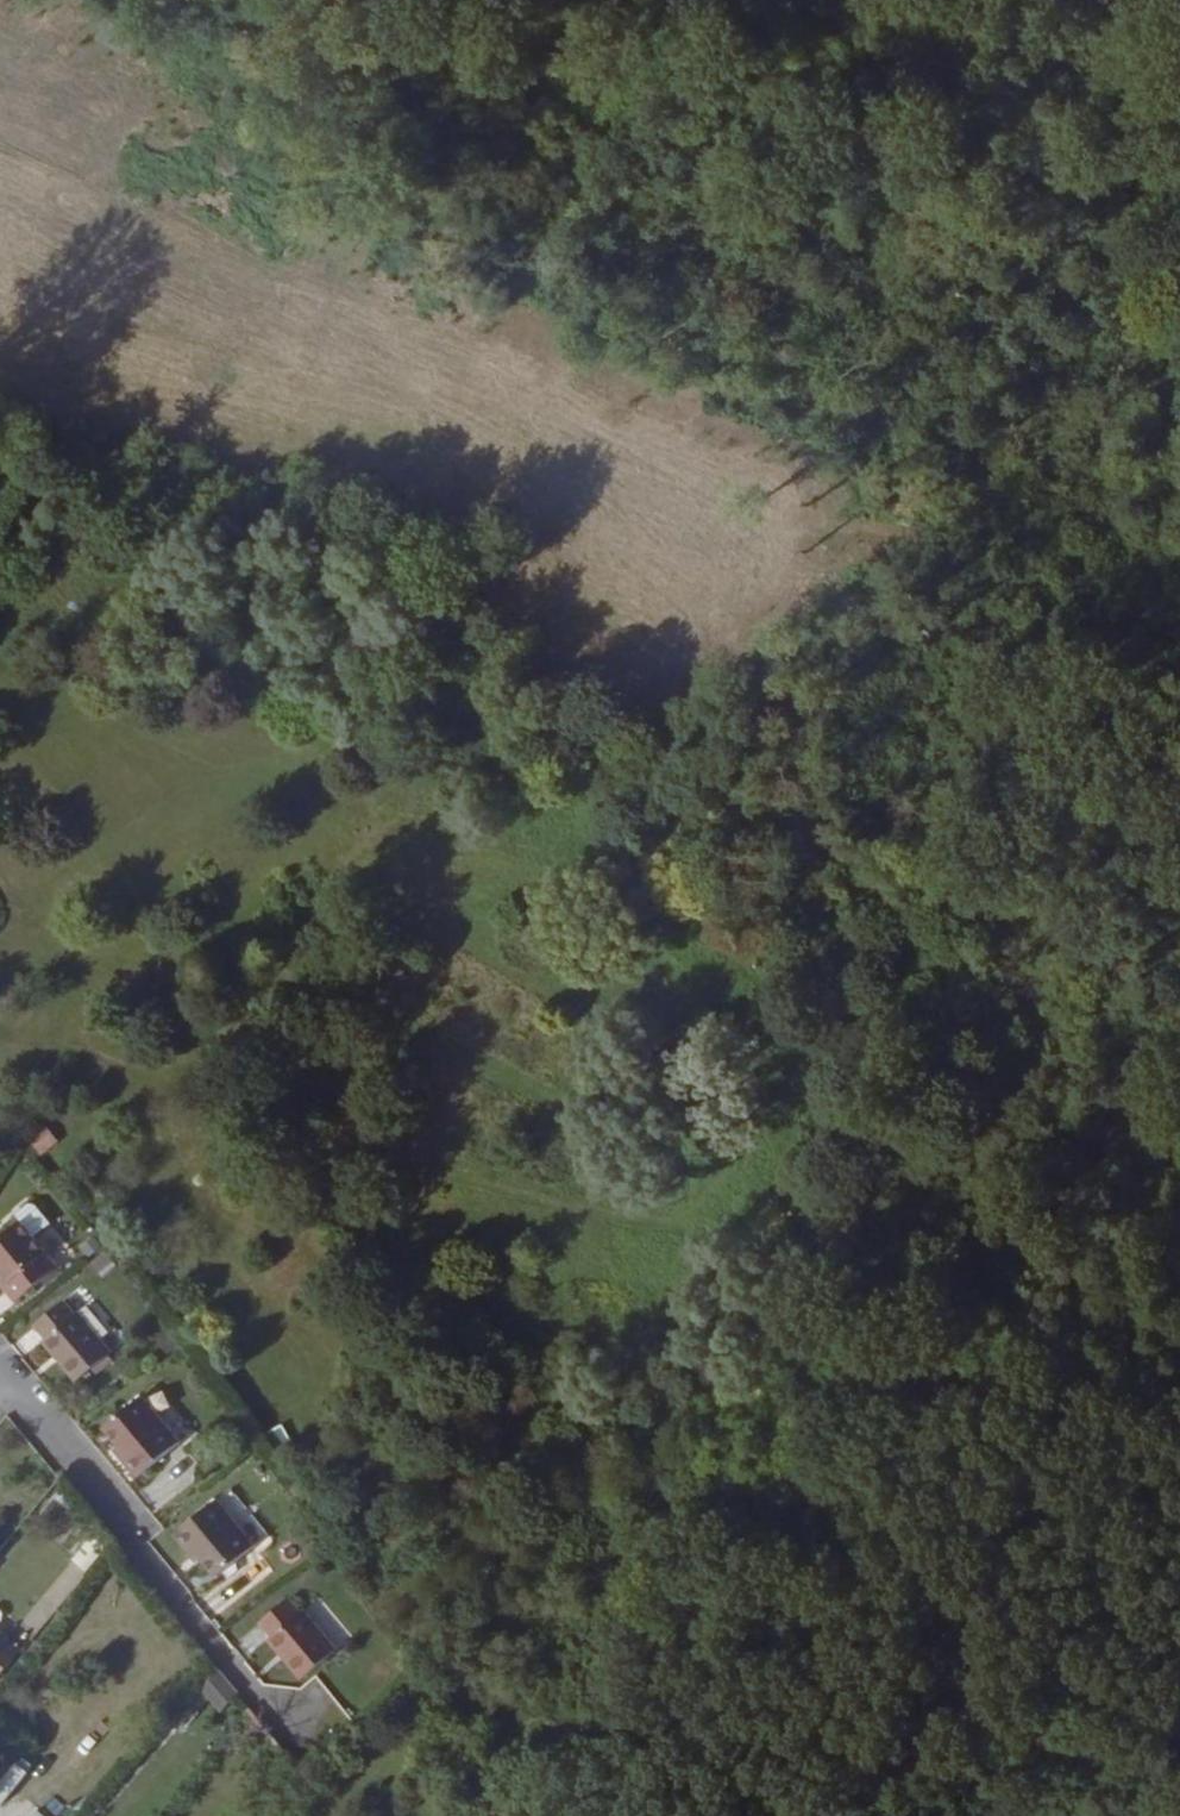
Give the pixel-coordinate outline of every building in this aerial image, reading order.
[(40,1154),(58,1139),(43,1121),(25,1136),(40,1154)] [(10,1284),(6,1288),(17,1302),(60,1266),(22,1220),(0,1239),(0,1271),(10,1284)] [(95,1245),(85,1233),(71,1245),(81,1256),(95,1245)] [(6,1288),(10,1284),(0,1271),(0,1281),(6,1288)] [(44,1340),(78,1381),(113,1351),(79,1311),(76,1313),(65,1300),(36,1324),(47,1338),(44,1340)] [(106,1428),(121,1445),(130,1457),(126,1460),(140,1477),(182,1442),(145,1396),(106,1428)] [(116,1449),(126,1460),(130,1457),(121,1445),(116,1449)] [(175,1535),(188,1551),(193,1548),(202,1559),(217,1578),(259,1544),(220,1497),(175,1535)] [(96,1532),(73,1559),(88,1571),(110,1545),(96,1532)] [(198,1563),(202,1559),(193,1548),(188,1551),(198,1563)] [(290,1598),(261,1622),(273,1636),(269,1639),(303,1678),(338,1649),(304,1609),(301,1611),(290,1598)] [(22,1650),(0,1631),(0,1677),(22,1650)] [(221,1668),(203,1689),(225,1708),(239,1691),(221,1668)] [(248,1741),(266,1726),(250,1707),(234,1726),(248,1741)] [(26,1772),(11,1760),(0,1773),(0,1804),(26,1772)]
